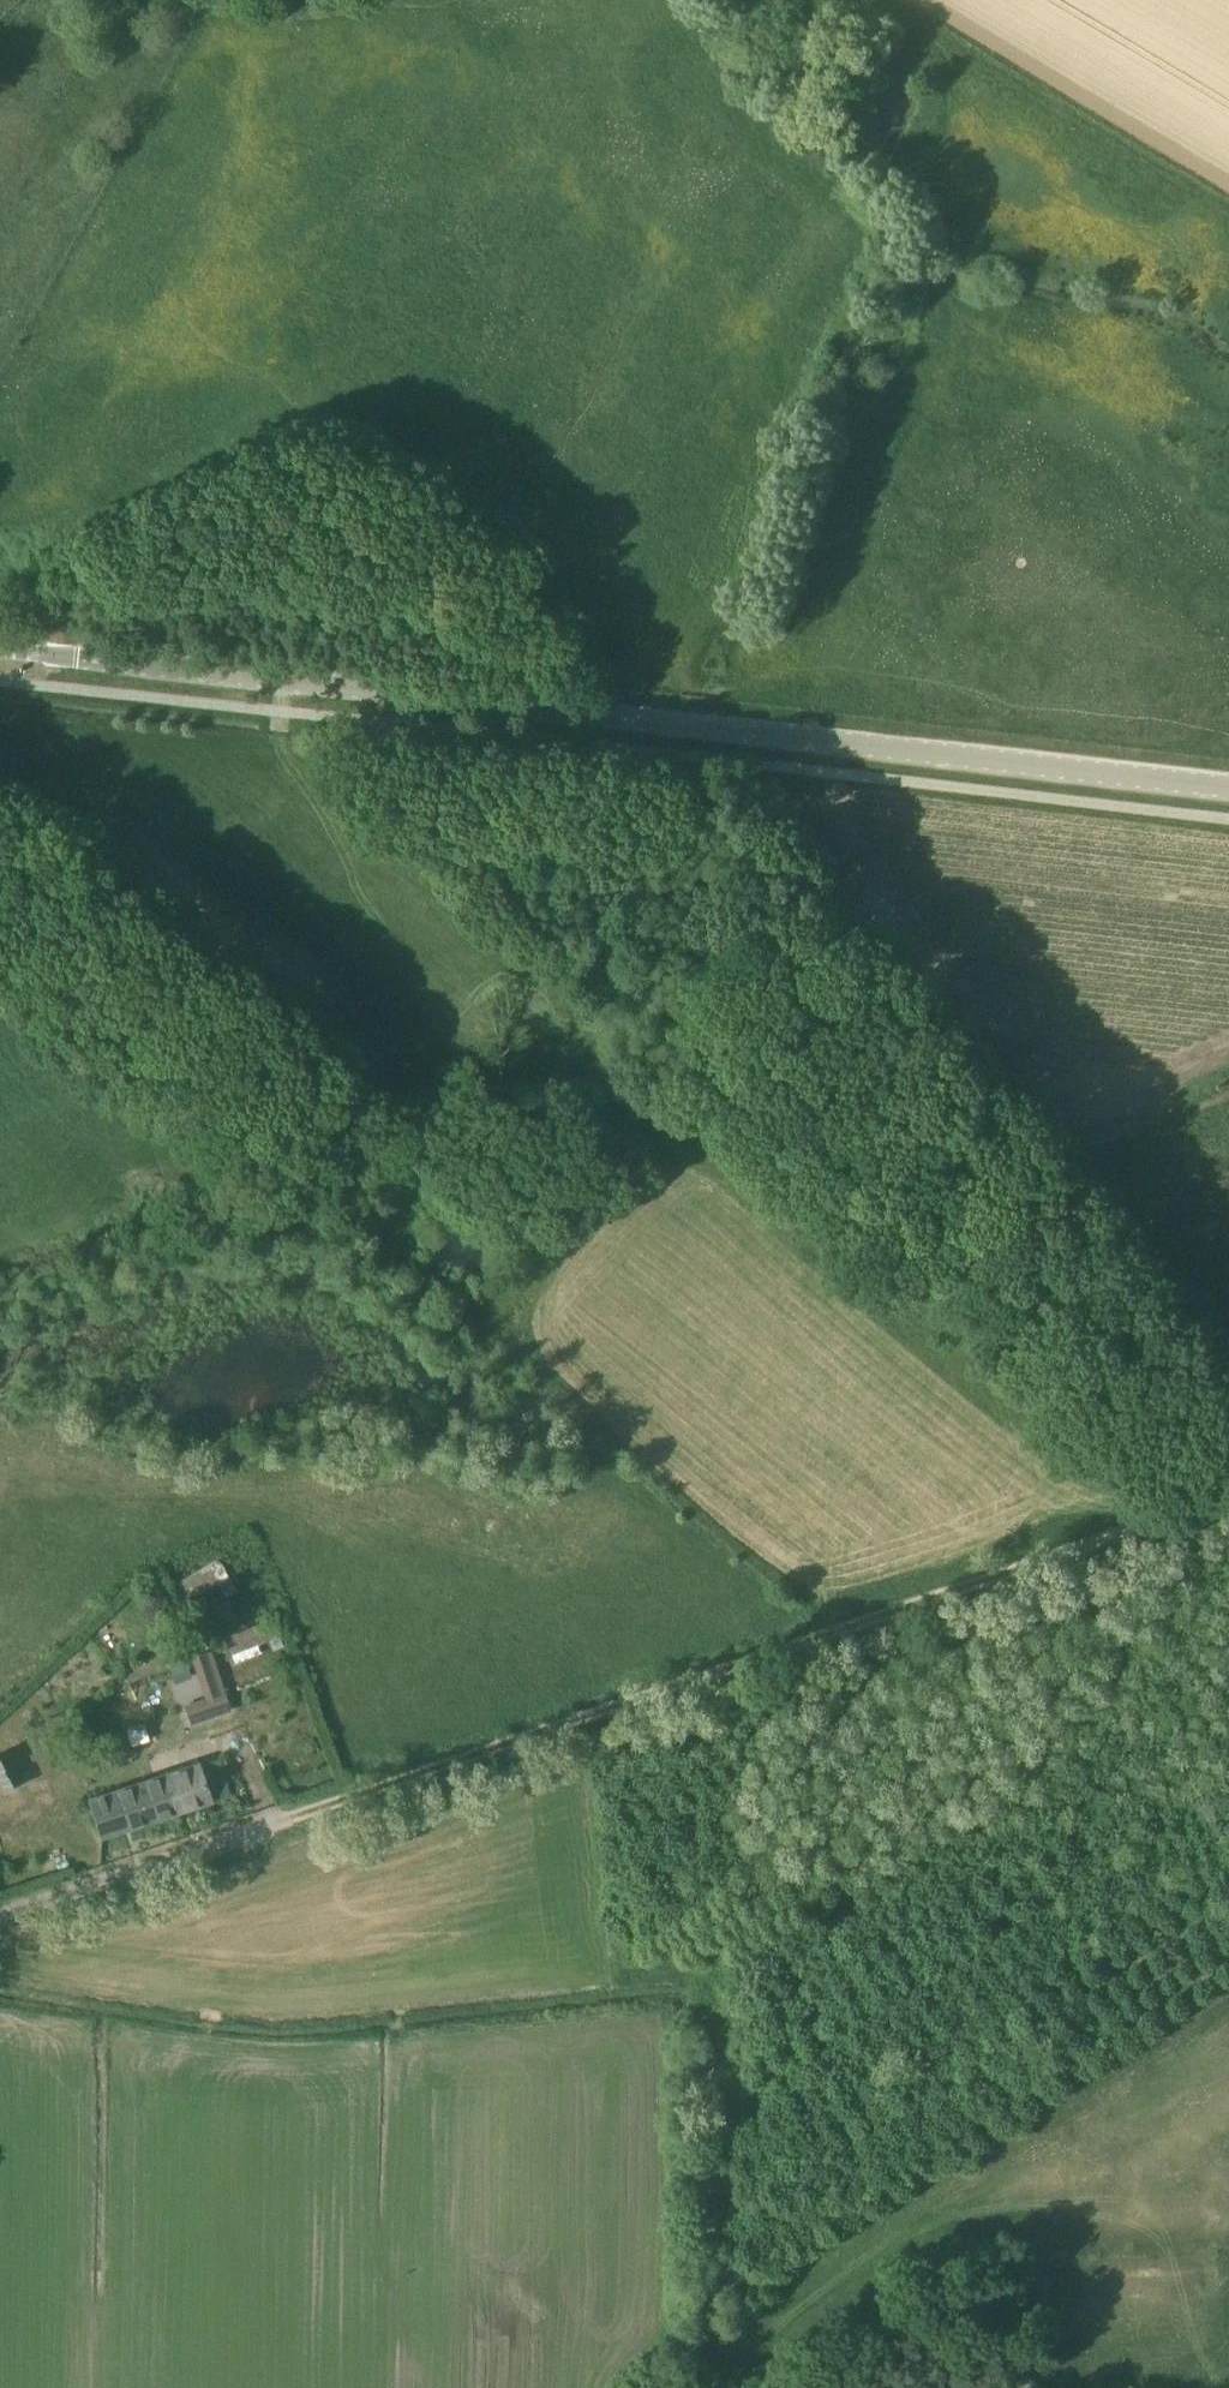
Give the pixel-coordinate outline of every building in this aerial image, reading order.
[(223,1632),(232,1655),(284,1635),(275,1611),(223,1632)] [(211,1651),(191,1658),(198,1677),(218,1670),(211,1651)] [(181,1690),(160,1699),(175,1734),(197,1725),(181,1690)] [(219,1758),(163,1776),(175,1812),(211,1800),(230,1793),(219,1758)] [(163,1776),(156,1778),(90,1800),(102,1836),(175,1812),(163,1776)]
